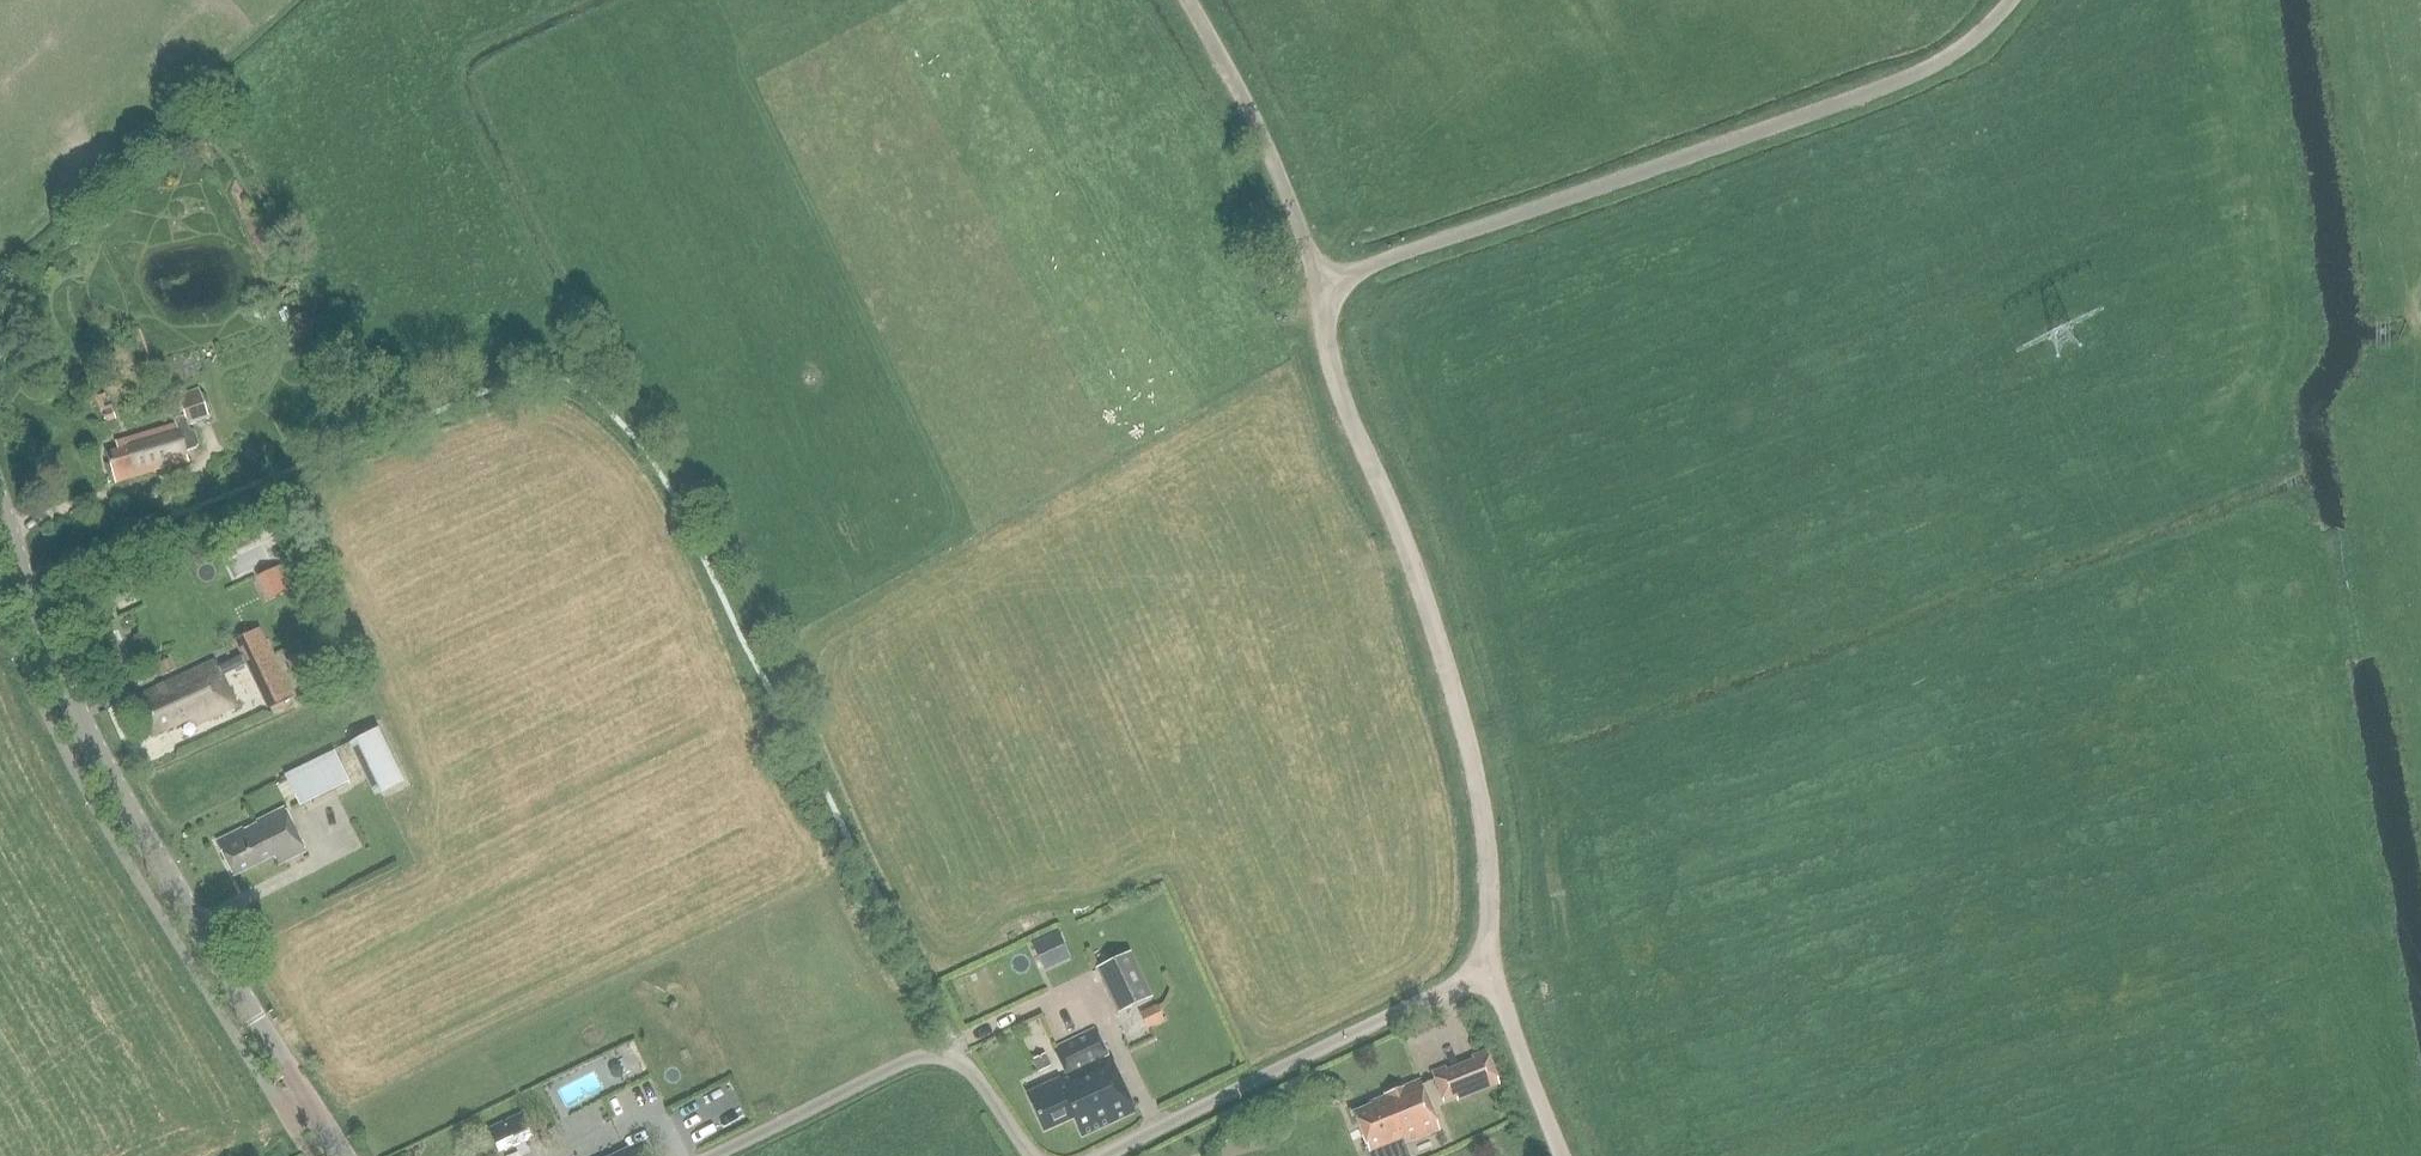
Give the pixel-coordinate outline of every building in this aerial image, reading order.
[(116,443),(118,450),(107,454),(116,484),(189,462),(185,451),(196,448),(198,443),(194,433),(190,430),(188,425),(208,419),(198,389),(179,395),(185,417),(174,420),(176,424),(116,443)] [(111,409),(102,413),(106,423),(115,419),(111,409)] [(295,702),(268,643),(243,655),(270,714),(295,702)] [(331,682),(314,649),(288,661),(305,694),(331,682)] [(173,669),(168,659),(160,663),(165,673),(173,669)] [(215,660),(134,699),(152,738),(192,719),(196,726),(237,707),(215,660)] [(376,724),(349,736),(375,793),(402,781),(376,724)] [(331,751),(280,775),(294,805),(345,780),(331,751)] [(285,809),(216,843),(233,877),(275,857),(279,866),(306,852),(285,809)] [(1031,946),(1044,973),(1069,961),(1057,933),(1031,946)] [(1148,998),(1127,951),(1094,966),(1115,1013),(1148,998)] [(1157,1005),(1140,1013),(1147,1029),(1164,1021),(1157,1005)] [(1067,1076),(1027,1094),(1044,1132),(1073,1118),(1082,1136),(1134,1112),(1096,1030),(1054,1049),(1067,1076)] [(1454,1093),(1458,1102),(1498,1085),(1485,1054),(1471,1060),(1472,1062),(1446,1073),(1445,1071),(1432,1077),(1441,1099),(1454,1093)] [(1045,1058),(1033,1063),(1039,1076),(1051,1071),(1045,1058)] [(1371,1102),(1373,1106),(1354,1114),(1370,1152),(1400,1140),(1402,1145),(1439,1130),(1419,1082),(1371,1102)] [(520,1117),(490,1131),(500,1150),(530,1136),(520,1117)] [(630,1152),(632,1155),(647,1155),(643,1146),(630,1152)]
